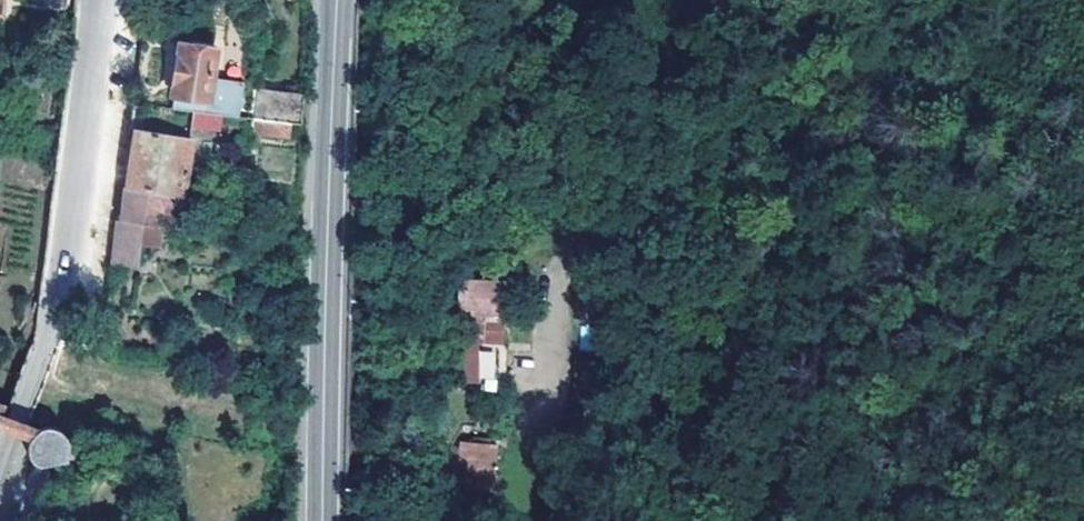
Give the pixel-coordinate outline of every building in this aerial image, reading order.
[(191,112),(235,117),(238,102),(241,85),(207,81),(211,54),(181,49),(170,109),(191,112)] [(287,123),(300,124),(302,94),(251,89),(250,104),(248,118),(287,123)] [(236,130),(238,117),(235,117),(191,112),(188,141),(234,146),(236,130)] [(286,136),(287,123),(248,118),(247,132),(286,136)] [(127,185),(120,184),(112,261),(136,264),(139,246),(157,247),(164,192),(181,194),(188,141),(134,134),(127,185)] [(499,341),(500,296),(465,296),(464,339),(499,341)] [(10,433),(28,439),(26,450),(27,459),(30,464),(38,473),(41,475),(50,478),(61,476),(67,473),(74,466),(77,459),(77,450),(74,441),(66,431),(58,427),(50,426),(44,427),(42,428),(38,430),(35,432),(13,423),(0,419),(0,430),(10,433)] [(449,478),(448,486),(489,491),(493,447),(459,443),(454,479),(449,478)]
